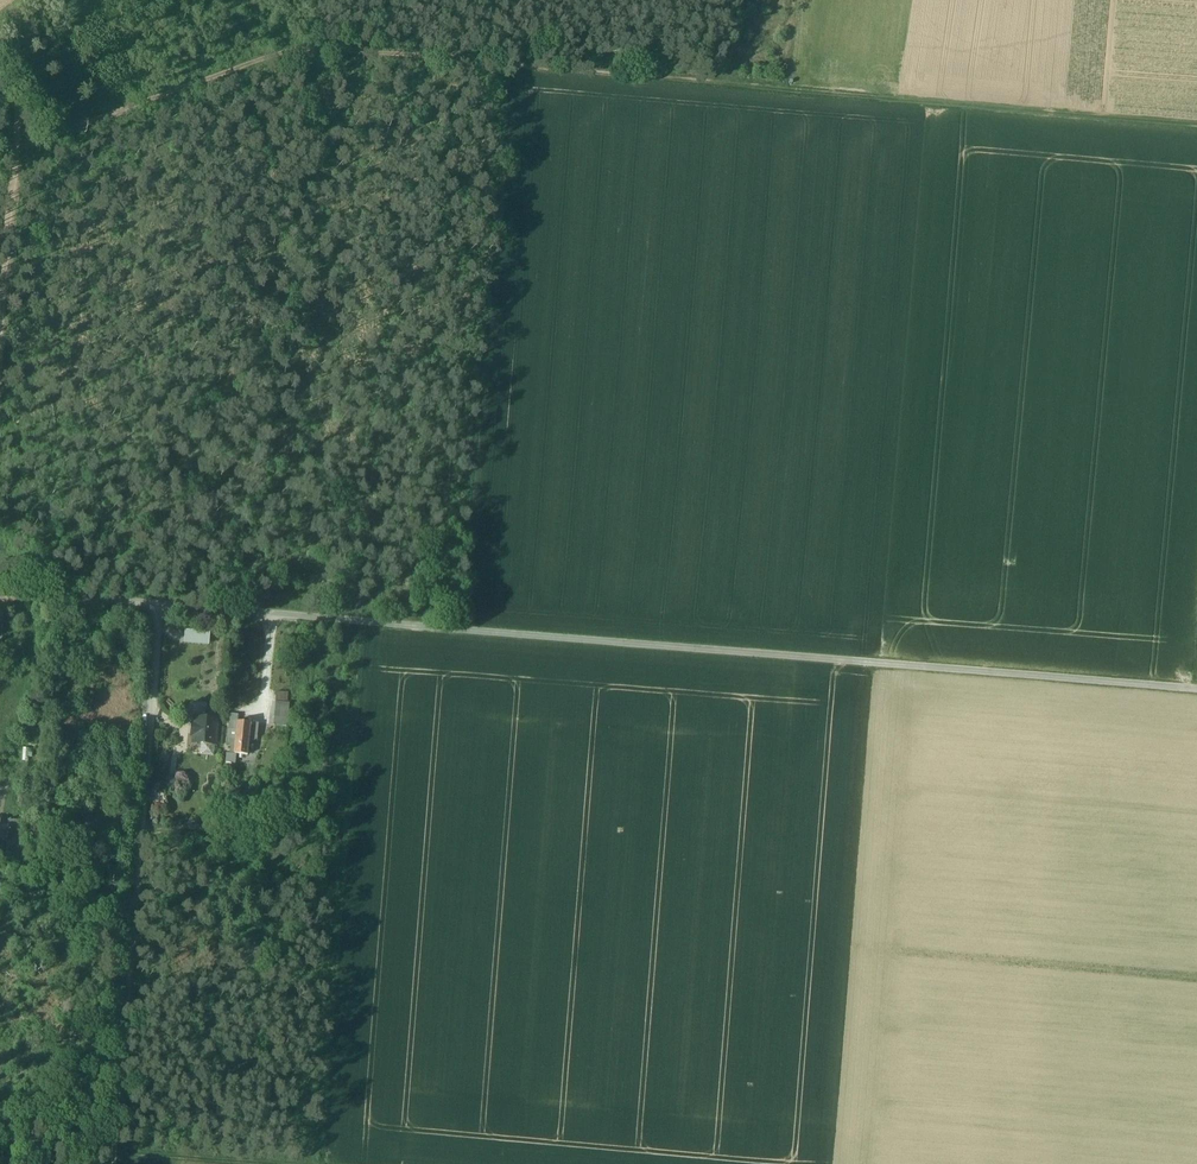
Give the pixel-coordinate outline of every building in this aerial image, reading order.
[(289,698),(276,697),(273,725),(286,726),(289,698)] [(196,715),(196,718),(204,718),(206,704),(192,703),(189,706),(189,710),(192,714),(196,715)] [(238,715),(230,714),(227,743),(231,744),(231,750),(235,750),(236,738),(235,738),(236,721),(237,721),(238,715)] [(204,718),(196,718),(195,724),(193,724),(192,734),(194,735),(194,741),(214,743),(217,720),(204,718)] [(237,721),(236,721),(235,738),(236,738),(235,750),(234,753),(247,755),(249,739),(251,723),(237,721)] [(258,724),(251,723),(249,739),(257,739),(258,724)] [(234,753),(227,753),(226,762),(233,763),(234,753)] [(175,783),(162,781),(160,795),(174,796),(175,783)] [(225,794),(236,811),(245,805),(234,788),(225,794)] [(257,810),(246,812),(251,836),(262,834),(257,810)] [(2,824),(2,820),(0,818),(0,840),(7,840),(7,849),(18,850),(21,821),(9,820),(8,824),(2,824)]
